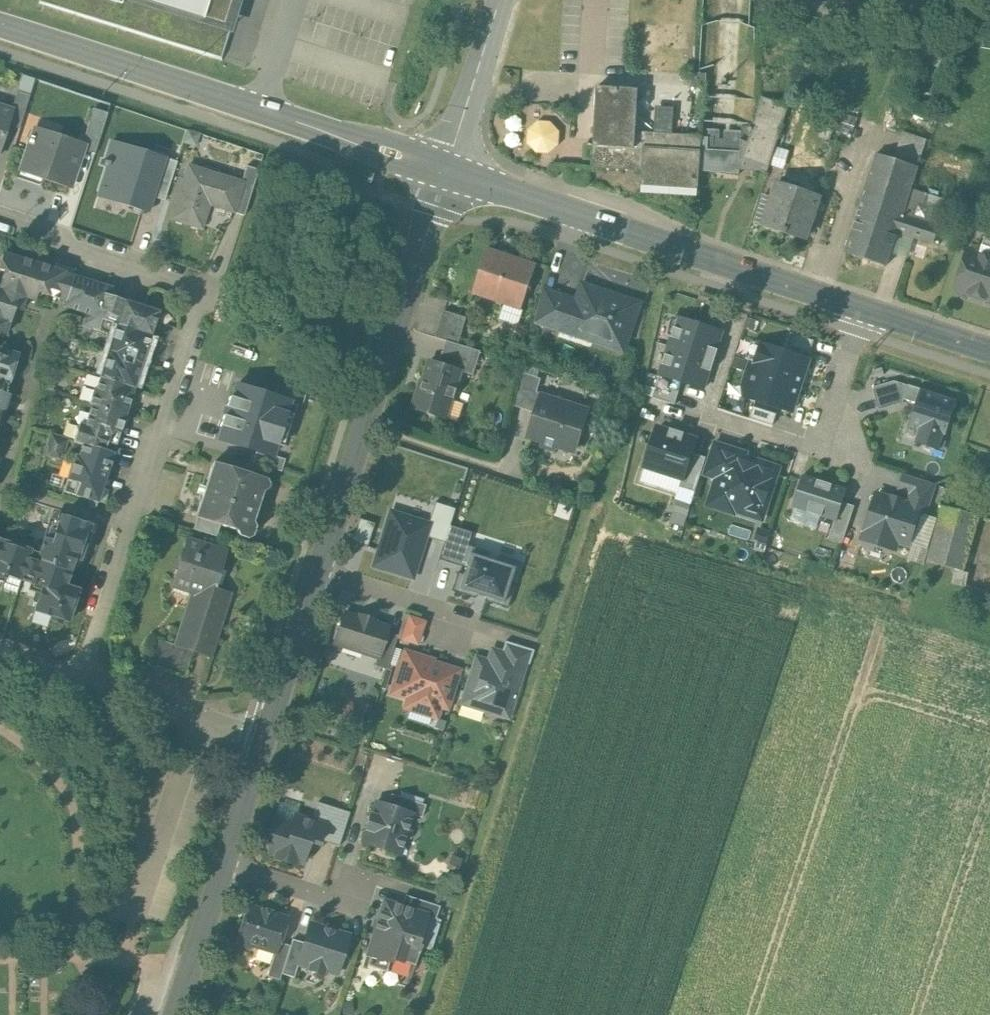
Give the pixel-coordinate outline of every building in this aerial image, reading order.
[(39,3),(222,60),(225,53),(233,26),(224,23),(231,0),(40,0),(39,3)] [(642,172),(641,185),(698,189),(699,171),(701,137),(701,136),(673,134),(675,108),(656,107),(654,133),(636,132),(639,90),(598,86),(592,168),(642,172)] [(733,139),(701,137),(699,171),(739,173),(740,165),(747,165),(767,172),(789,105),(762,97),(752,128),(742,127),(741,131),(740,139),(733,139)] [(12,111),(0,107),(0,148),(12,111)] [(93,108),(80,149),(95,153),(108,113),(93,108)] [(534,118),(530,147),(558,150),(561,121),(534,118)] [(76,146),(32,132),(30,138),(28,143),(29,143),(21,167),(70,183),(76,166),(70,164),(76,146)] [(926,139),(903,132),(894,158),(918,166),(926,139)] [(164,158),(110,141),(104,161),(102,160),(101,163),(107,165),(99,191),(101,192),(101,191),(124,199),(128,205),(127,206),(147,212),(157,181),(164,158)] [(894,158),(877,153),(845,252),(886,265),(888,260),(897,232),(914,237),(934,244),(939,226),(936,224),(903,214),(911,188),(918,166),(894,158)] [(176,162),(164,158),(157,181),(169,185),(176,162)] [(241,182),(187,165),(170,219),(201,228),(210,199),(233,207),(234,207),(242,182),(241,182)] [(258,170),(246,166),(241,182),(242,182),(234,207),(233,207),(231,212),(243,216),(258,170)] [(820,195),(778,181),(763,226),(805,240),(820,195)] [(940,198),(911,188),(903,214),(936,224),(940,210),(937,209),(940,198)] [(914,237),(897,232),(888,260),(905,266),(914,237)] [(985,238),(980,255),(989,259),(989,239),(985,238)] [(536,264),(488,248),(472,293),(521,309),(536,264)] [(968,251),(956,288),(989,299),(989,259),(980,255),(968,251)] [(26,296),(25,297),(35,300),(36,294),(37,291),(66,300),(74,275),(36,263),(3,253),(0,263),(0,269),(4,271),(0,283),(0,288),(26,296)] [(97,282),(74,275),(66,300),(64,306),(87,314),(91,315),(96,317),(103,319),(111,296),(103,294),(106,285),(97,282)] [(639,303),(582,284),(570,322),(596,331),(593,340),(623,351),(639,303)] [(10,322),(14,308),(22,310),(25,297),(26,296),(0,288),(0,318),(10,322)] [(571,299),(545,290),(538,322),(561,329),(571,299)] [(700,291),(698,299),(713,304),(715,296),(700,291)] [(121,299),(111,296),(103,319),(114,323),(121,299)] [(131,302),(121,299),(114,323),(123,326),(131,302)] [(141,306),(131,302),(123,326),(134,329),(141,306)] [(159,311),(141,306),(134,329),(151,335),(159,311)] [(467,317),(444,310),(436,337),(447,340),(458,344),(467,317)] [(91,315),(84,319),(82,325),(93,329),(96,317),(91,315)] [(713,360),(722,330),(677,316),(667,345),(713,360)] [(114,323),(103,319),(96,317),(93,329),(106,333),(105,337),(112,339),(108,350),(142,362),(151,335),(134,329),(123,326),(114,323)] [(5,335),(10,322),(0,318),(0,333),(5,335)] [(458,344),(447,340),(439,363),(462,370),(461,371),(473,375),(481,351),(458,344)] [(809,358),(762,343),(762,344),(756,342),(747,370),(799,387),(809,358)] [(703,389),(713,360),(667,345),(658,375),(703,389)] [(9,382),(18,355),(0,348),(0,379),(9,382)] [(142,362),(108,350),(100,377),(134,389),(142,362)] [(439,363),(430,360),(421,389),(419,388),(413,408),(443,417),(449,399),(452,400),(461,371),(462,370),(439,363)] [(799,387),(747,370),(743,384),(749,385),(745,396),(786,409),(788,401),(794,403),(799,387)] [(540,382),(521,376),(518,386),(518,387),(537,392),(540,382)] [(134,389),(100,377),(96,389),(94,388),(89,404),(91,405),(91,404),(125,415),(134,389)] [(4,410),(9,395),(5,394),(9,382),(0,379),(0,409),(4,410)] [(287,402),(237,387),(221,439),(272,454),(287,402)] [(537,392),(518,387),(513,407),(535,413),(541,395),(542,394),(537,392)] [(957,400),(921,389),(910,423),(920,427),(915,442),(939,450),(944,434),(946,435),(957,400)] [(588,410),(541,395),(535,413),(528,436),(542,441),(540,446),(556,451),(560,439),(577,445),(588,410)] [(458,398),(451,417),(459,420),(465,401),(458,398)] [(125,415),(91,404),(91,405),(84,425),(79,424),(73,441),(82,444),(104,451),(104,450),(107,442),(116,445),(125,415)] [(754,406),(752,417),(776,421),(778,411),(754,406)] [(657,427),(645,466),(683,478),(695,440),(657,427)] [(67,439),(51,434),(47,446),(49,447),(46,455),(59,459),(61,451),(63,452),(67,439)] [(104,451),(82,444),(78,456),(75,455),(63,492),(98,503),(113,453),(104,450),(104,451)] [(745,454),(716,444),(707,473),(718,477),(735,482),(743,459),(745,454)] [(778,468),(753,460),(753,462),(743,459),(735,482),(718,477),(712,496),(733,502),(731,508),(762,518),(778,468)] [(266,479),(213,462),(195,517),(196,517),(219,524),(249,534),(266,479)] [(803,475),(793,507),(837,521),(847,489),(803,475)] [(921,508),(902,502),(903,500),(892,497),(892,499),(877,494),(862,539),(895,550),(898,541),(909,545),(921,508)] [(684,524),(690,501),(676,498),(671,521),(684,524)] [(392,512),(375,565),(413,577),(426,536),(445,542),(450,525),(456,508),(435,501),(428,524),(392,512)] [(978,515),(942,507),(928,563),(964,572),(978,515)] [(60,515),(52,541),(44,538),(30,583),(42,586),(34,610),(51,616),(50,619),(62,623),(63,619),(69,621),(79,589),(66,585),(74,558),(80,560),(91,525),(60,515)] [(219,524),(196,517),(192,529),(216,536),(219,524)] [(472,532),(450,525),(445,542),(439,560),(460,566),(452,590),(507,608),(522,562),(468,545),(472,532)] [(22,580),(31,550),(19,546),(21,542),(8,538),(7,542),(0,540),(0,581),(2,581),(4,575),(22,580)] [(225,552),(187,539),(172,585),(194,592),(211,597),(213,589),(225,552)] [(211,597),(194,592),(177,645),(192,650),(209,655),(228,593),(213,589),(211,597)] [(423,644),(430,618),(407,612),(400,639),(423,644)] [(374,620),(359,615),(358,618),(343,614),(334,642),(377,656),(378,656),(386,631),(387,628),(373,623),(374,620)] [(386,631),(378,656),(377,656),(374,665),(387,669),(398,635),(386,631)] [(177,645),(155,638),(147,663),(184,675),(192,650),(177,645)] [(533,650),(505,641),(501,654),(523,662),(523,663),(529,664),(533,650)] [(425,657),(407,652),(403,664),(401,663),(397,678),(398,679),(394,694),(409,698),(408,702),(436,711),(439,704),(450,670),(450,668),(433,662),(432,664),(424,661),(425,657)] [(491,660),(486,663),(478,660),(466,698),(481,702),(487,714),(509,703),(506,698),(513,694),(523,663),(523,662),(501,654),(493,652),(491,660)] [(461,673),(450,670),(439,704),(450,707),(461,673)] [(426,804),(391,793),(388,805),(412,813),(412,814),(421,817),(426,804)] [(350,812),(317,801),(311,820),(325,824),(320,840),(339,846),(350,812)] [(388,805),(376,801),(372,815),(370,814),(365,828),(367,829),(363,842),(399,854),(412,814),(412,813),(388,805)] [(294,823),(274,817),(270,831),(273,838),(269,852),(276,854),(275,857),(294,863),(295,860),(302,863),(309,840),(319,843),(320,840),(325,824),(311,820),(296,815),(294,823)] [(439,906),(405,895),(402,906),(426,914),(426,915),(435,918),(436,918),(439,906)] [(402,906),(396,904),(392,916),(381,912),(367,954),(391,962),(393,958),(414,965),(420,945),(430,948),(439,919),(436,918),(435,918),(426,915),(426,914),(402,906)] [(260,909),(248,905),(242,925),(239,927),(236,937),(239,943),(250,947),(254,945),(275,952),(279,941),(286,918),(275,914),(274,911),(262,908),(260,909)] [(348,935),(310,923),(304,942),(298,961),(299,961),(310,965),(313,970),(318,972),(323,969),(336,973),(348,935)] [(304,942),(293,939),(290,945),(282,973),(294,977),(299,961),(298,961),(304,942)] [(279,941),(275,952),(267,975),(279,979),(282,973),(290,945),(279,941)]
